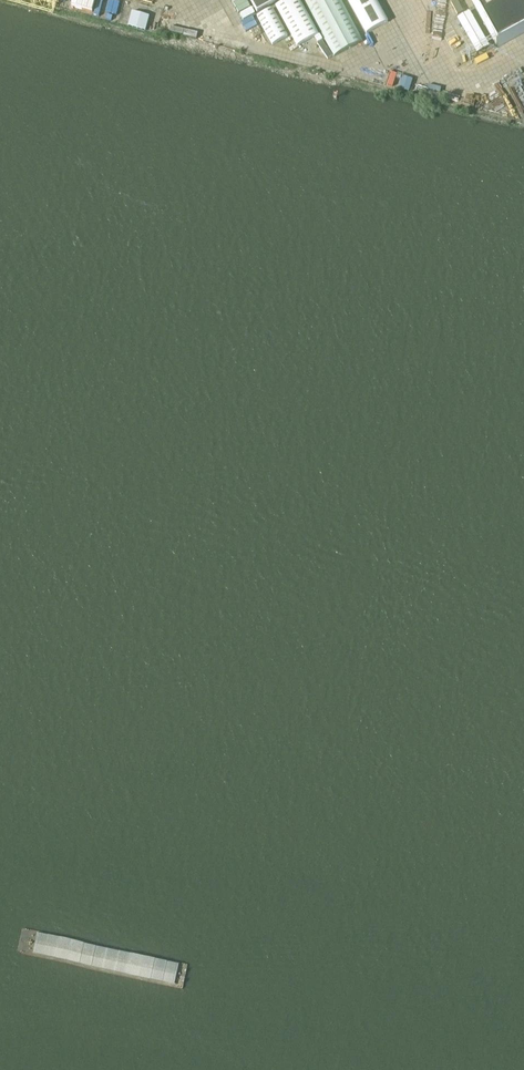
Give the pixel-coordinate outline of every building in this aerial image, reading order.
[(281,0),(250,0),(257,13),(281,0)] [(318,33),(300,0),(288,0),(274,8),(295,46),(318,33)] [(342,0),(303,0),(333,57),(363,41),(342,0)] [(367,34),(388,22),(376,0),(348,0),(367,34)] [(497,47),(523,33),(523,0),(472,0),(497,47)] [(146,30),(150,15),(133,10),(129,25),(146,30)] [(273,41),(285,35),(272,11),(260,18),(273,41)] [(477,53),(489,46),(470,11),(457,18),(477,53)]
